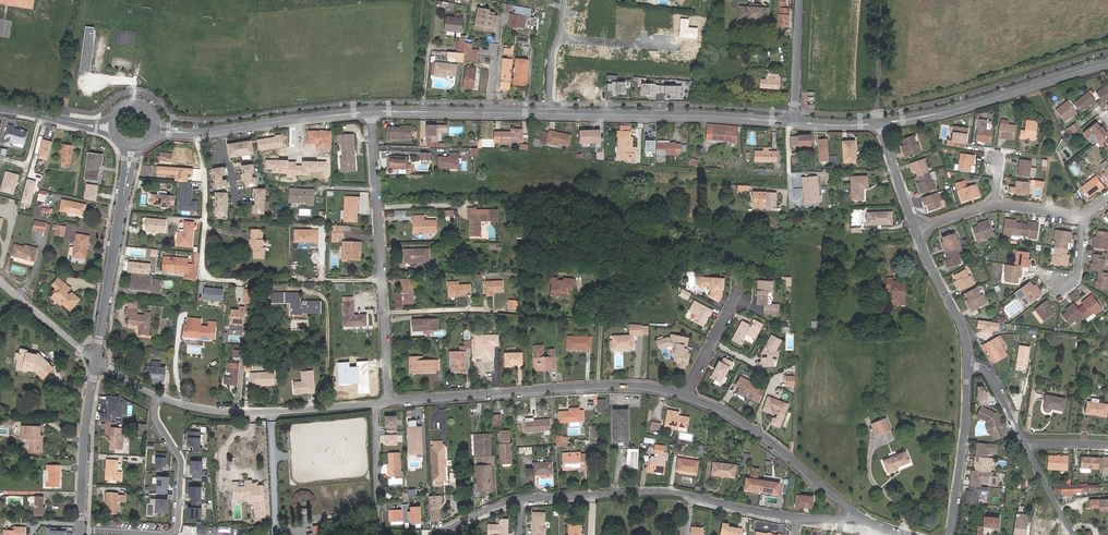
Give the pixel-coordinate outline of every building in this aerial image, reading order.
[(35,10),(36,0),(0,0),(0,4),(35,10)] [(750,7),(741,7),(741,18),(769,20),(770,9),(761,8),(761,5),(751,4),(750,7)] [(532,17),(534,8),(518,5),(516,14),(518,14),(532,17)] [(487,9),(479,8),(477,25),(496,28),(498,16),(489,15),(490,10),(487,9)] [(777,25),(777,26),(788,26),(789,16),(784,16),(784,8),(783,8),(778,8),(777,25)] [(517,26),(518,14),(516,14),(511,13),(509,25),(517,26)] [(462,32),(464,19),(447,16),(445,30),(462,32)] [(536,29),(537,18),(529,17),(528,28),(536,29)] [(689,19),(681,18),(680,37),(697,38),(698,28),(688,28),(689,19)] [(459,43),(457,53),(465,53),(467,43),(459,43)] [(467,43),(465,53),(464,60),(477,62),(479,50),(472,49),(472,44),(467,43)] [(82,50),(80,71),(89,72),(91,51),(82,50)] [(457,53),(449,52),(449,57),(457,58),(457,61),(464,62),(464,60),(465,53),(457,53)] [(516,78),(527,79),(529,60),(517,59),(516,78)] [(507,82),(511,82),(513,60),(504,60),(501,81),(501,89),(506,89),(507,82)] [(458,74),(458,65),(439,63),(438,76),(448,77),(449,73),(458,74)] [(464,86),(474,88),(476,72),(473,71),(473,67),(467,67),(464,86)] [(757,80),(756,86),(778,88),(778,81),(777,81),(766,80),(757,80)] [(613,84),(608,84),(608,91),(613,91),(613,94),(621,94),(621,93),(626,93),(626,82),(613,82),(613,84)] [(656,84),(642,83),(642,94),(647,95),(647,96),(656,96),(656,93),(660,93),(660,85),(656,85),(656,84)] [(682,85),(660,85),(660,93),(665,93),(665,94),(670,94),(670,97),(676,97),(676,93),(682,93),(682,85)] [(1107,85),(1095,95),(1098,100),(1094,103),(1097,107),(1100,110),(1104,107),(1102,104),(1107,99),(1107,86),(1107,85)] [(1093,101),(1085,92),(1072,102),(1079,112),(1093,101)] [(1073,112),(1067,105),(1055,114),(1061,123),(1070,116),(1074,113),(1073,112)] [(984,130),(985,121),(976,119),(975,129),(984,130)] [(1033,130),(1035,131),(1036,121),(1025,120),(1024,130),(1020,130),(1019,139),(1032,140),(1033,130)] [(1006,137),(1006,139),(1013,139),(1014,125),(999,123),(997,138),(1001,138),(1001,137),(1006,137)] [(428,124),(428,140),(437,141),(437,129),(448,129),(449,125),(428,124)] [(741,129),(741,126),(708,124),(707,139),(736,140),(737,128),(741,129)] [(1068,129),(1073,135),(1079,130),(1074,124),(1068,129)] [(23,144),(27,132),(22,131),(22,130),(20,130),(13,129),(13,127),(9,125),(4,143),(5,145),(11,146),(12,145),(13,141),(23,144)] [(1089,136),(1095,144),(1106,136),(1100,128),(1096,131),(1093,127),(1092,126),(1080,135),(1084,140),(1086,138),(1089,136)] [(412,139),(413,129),(403,129),(403,130),(401,130),(401,127),(388,127),(388,138),(412,139)] [(953,128),(952,133),(951,142),(946,141),(946,146),(951,147),(962,148),(963,143),(964,144),(965,137),(966,130),(953,128)] [(495,141),(522,142),(522,130),(512,129),(512,132),(495,131),(495,141)] [(984,140),(984,142),(989,142),(991,131),(975,129),(973,140),(981,141),(981,140),(984,140)] [(333,131),(308,130),(307,144),(317,144),(316,149),(332,149),(333,131)] [(590,143),(590,130),(579,131),(579,143),(590,143)] [(600,143),(600,130),(590,130),(590,143),(600,143)] [(620,137),(619,158),(634,159),(634,153),(632,153),(632,148),(632,137),(631,137),(631,131),(630,131),(620,130),(618,130),(617,137),(619,137),(620,137)] [(568,145),(570,135),(549,131),(549,132),(544,132),(541,144),(546,145),(547,143),(557,145),(558,143),(568,145)] [(282,135),(256,140),(258,151),(284,147),(282,135)] [(799,145),(811,145),(811,135),(790,136),(791,146),(799,145)] [(903,148),(901,148),(904,156),(919,151),(916,143),(915,144),(912,136),(901,139),(902,145),(903,148)] [(1095,144),(1089,136),(1086,138),(1093,146),(1095,144)] [(353,137),(338,138),(339,147),(342,146),(343,161),(341,161),(341,166),(346,166),(346,171),(356,171),(353,137)] [(656,140),(647,139),(646,150),(655,151),(656,140)] [(829,161),(828,139),(819,140),(820,162),(829,161)] [(51,142),(42,140),(37,159),(47,161),(51,142)] [(254,151),(252,140),(228,143),(230,155),(254,151)] [(856,162),(855,141),(842,141),(843,162),(856,162)] [(674,143),(657,143),(657,153),(674,154),(680,154),(680,143),(674,143)] [(768,151),(763,150),(754,150),(754,161),(777,162),(777,151),(768,151)] [(101,167),(103,155),(89,153),(85,178),(98,180),(100,166),(101,167)] [(173,154),(164,153),(163,160),(163,161),(172,162),(173,154)] [(458,158),(460,158),(460,154),(451,153),(451,158),(440,158),(440,162),(458,163),(458,158)] [(971,160),(974,160),(974,156),(960,154),(958,171),(970,173),(971,166),(971,160)] [(698,166),(698,158),(689,158),(688,165),(698,166)] [(914,172),(916,177),(927,174),(922,158),(908,163),(911,171),(914,171),(915,170),(916,172),(914,172)] [(296,161),(266,160),(266,170),(272,170),(272,175),(311,175),(311,172),(327,173),(327,162),(303,162),(303,166),(296,166),(296,161)] [(1030,161),(1018,160),(1016,176),(1028,177),(1029,168),(1030,161)] [(257,175),(256,171),(254,171),(253,163),(243,165),(246,185),(256,184),(255,176),(257,175)] [(193,169),(157,166),(156,174),(175,175),(175,181),(181,182),(188,182),(189,173),(193,174),(193,169)] [(222,180),(221,175),(223,174),(223,167),(212,168),(213,181),(216,180),(217,188),(227,186),(226,179),(222,180)] [(1104,173),(1100,176),(1106,184),(1107,183),(1107,170),(1104,173)] [(18,176),(6,172),(1,191),(13,194),(15,187),(13,187),(14,181),(16,182),(18,176)] [(930,181),(928,173),(927,174),(916,177),(918,183),(919,185),(917,186),(920,194),(935,188),(932,180),(930,181)] [(817,176),(801,177),(804,204),(819,203),(817,176)] [(867,188),(867,176),(851,177),(851,199),(863,199),(863,188),(867,188)] [(1087,199),(1095,192),(1101,187),(1094,178),(1079,190),(1087,199)] [(35,183),(26,181),(21,200),(30,202),(35,183)] [(969,197),(978,194),(975,185),(966,188),(963,181),(955,184),(961,202),(970,199),(969,197)] [(1026,196),(1027,187),(1028,183),(1015,181),(1015,188),(1009,187),(1008,193),(1014,193),(1014,194),(1026,196)] [(188,182),(181,182),(179,210),(197,211),(197,201),(191,201),(193,183),(188,182)] [(98,186),(86,183),(83,199),(96,201),(98,186)] [(264,212),(265,195),(265,188),(265,189),(265,188),(255,187),(254,195),(256,195),(255,204),(254,204),(253,211),(264,212)] [(313,202),(314,190),(290,189),(289,203),(298,203),(300,201),(306,201),(313,202)] [(48,191),(40,190),(39,197),(46,199),(48,191)] [(226,214),(227,192),(216,192),(216,214),(226,214)] [(758,200),(757,205),(776,206),(776,193),(758,192),(753,192),(752,199),(758,200)] [(936,193),(921,198),(924,206),(926,205),(928,204),(929,206),(927,207),(928,212),(941,207),(936,193)] [(151,195),(150,204),(158,204),(162,205),(169,205),(173,205),(174,197),(168,196),(159,195),(151,195)] [(345,197),(345,220),(356,220),(356,212),(358,212),(358,203),(359,203),(359,197),(345,197)] [(63,201),(61,211),(84,215),(86,205),(63,201)] [(356,220),(345,220),(345,222),(358,222),(358,212),(356,212),(356,220)] [(861,224),(861,212),(853,212),(853,224),(861,224)] [(892,225),(892,212),(867,213),(867,226),(892,225)] [(470,228),(480,228),(480,221),(490,221),(498,221),(498,217),(490,217),(470,218),(470,219),(470,228)] [(166,221),(147,218),(146,229),(164,232),(166,221)] [(424,218),(413,219),(413,221),(416,221),(416,225),(415,225),(415,228),(436,228),(436,221),(424,221),(424,218)] [(1009,235),(1017,236),(1017,235),(1019,224),(1013,223),(1011,222),(1011,220),(1002,219),(1000,235),(1008,236),(1009,236),(1009,235)] [(977,225),(975,226),(969,228),(973,239),(981,237),(982,238),(991,235),(986,220),(977,223),(977,225)] [(32,229),(44,232),(46,223),(35,221),(32,229)] [(1019,224),(1017,235),(1025,235),(1024,238),(1034,239),(1036,223),(1027,222),(1027,225),(1025,224),(1019,224)] [(63,237),(65,227),(56,225),(54,235),(63,237)] [(193,226),(185,226),(184,232),(179,232),(178,246),(191,247),(193,226)] [(480,231),(480,228),(470,228),(470,236),(476,236),(476,231),(480,231)] [(250,235),(249,239),(252,239),(252,248),(253,248),(256,248),(256,251),(253,251),(253,258),(264,259),(265,248),(263,248),(263,240),(259,240),(259,235),(258,235),(259,229),(250,229),(250,235)] [(319,230),(294,230),(294,242),(319,243),(319,230)] [(345,236),(345,231),(331,230),(331,239),(338,240),(338,236),(345,236)] [(1053,248),(1064,249),(1065,243),(1065,240),(1068,241),(1069,232),(1052,230),(1051,238),(1053,239),(1052,248),(1053,248)] [(1094,240),(1091,239),(1090,248),(1106,250),(1107,241),(1105,241),(1106,233),(1095,231),(1094,237),(1094,240)] [(954,249),(959,248),(956,240),(954,240),(952,232),(940,236),(942,241),(943,244),(940,245),(943,253),(954,249)] [(87,247),(89,235),(77,234),(73,257),(84,258),(86,246),(87,247)] [(354,255),(360,255),(360,242),(344,242),(344,259),(354,259),(354,255)] [(25,247),(23,247),(16,245),(14,255),(33,260),(36,248),(26,245),(25,247)] [(1063,254),(1064,249),(1053,248),(1052,256),(1050,255),(1049,264),(1065,266),(1066,257),(1063,257),(1063,254)] [(954,249),(943,253),(944,257),(946,256),(947,258),(945,259),(943,260),(946,269),(959,264),(954,249)] [(429,250),(403,251),(403,258),(405,258),(405,263),(429,263),(429,250)] [(1020,267),(1027,268),(1027,264),(1028,259),(1026,259),(1026,252),(1014,251),(1012,266),(1020,267)] [(196,281),(199,253),(194,252),(193,260),(195,261),(195,264),(188,263),(188,259),(168,257),(166,271),(187,273),(186,279),(196,281)] [(1087,271),(1096,272),(1098,272),(1099,265),(1103,265),(1104,259),(1100,259),(1100,256),(1091,255),(1090,264),(1088,264),(1087,271)] [(151,264),(129,262),(128,272),(150,274),(151,264)] [(1012,266),(1004,265),(1003,274),(1004,274),(1003,282),(1015,284),(1016,278),(1016,275),(1018,276),(1020,267),(1012,266)] [(952,275),(955,280),(956,282),(954,283),(958,291),(973,284),(969,276),(967,277),(963,269),(952,275)] [(1104,276),(1104,273),(1098,272),(1096,272),(1095,282),(1093,281),(1092,289),(1105,291),(1106,283),(1107,283),(1107,276),(1104,276)] [(153,276),(132,274),(130,288),(152,291),(152,293),(160,293),(161,289),(160,289),(161,282),(159,280),(153,279),(153,276)] [(56,292),(54,290),(50,295),(59,303),(60,302),(69,309),(78,299),(70,292),(67,294),(66,296),(63,294),(68,287),(57,277),(51,283),(55,286),(58,289),(56,292)] [(724,279),(700,278),(699,284),(701,290),(705,285),(711,286),(711,292),(709,296),(719,301),(722,296),(722,290),(724,290),(724,279)] [(903,297),(905,297),(905,282),(892,282),(892,278),(886,278),(886,289),(891,289),(891,303),(903,303),(903,297)] [(402,290),(414,290),(413,279),(410,279),(410,283),(402,284),(402,290)] [(569,285),(574,285),(574,279),(563,279),(563,281),(558,281),(558,279),(552,279),(551,296),(569,297),(569,289),(569,285)] [(504,291),(503,280),(486,281),(486,295),(494,295),(494,292),(504,291)] [(773,281),(758,280),(757,303),(764,303),(764,312),(773,312),(773,304),(771,304),(767,303),(767,298),(768,291),(772,292),(773,281)] [(1027,281),(1017,289),(1023,295),(1022,296),(1028,303),(1040,294),(1034,287),(1032,288),(1031,286),(1027,281)] [(472,284),(448,285),(449,294),(458,294),(459,295),(469,295),(468,291),(473,291),(472,284)] [(980,295),(976,286),(965,292),(969,298),(970,300),(967,302),(972,310),(987,302),(982,294),(980,295)] [(221,301),(223,289),(204,287),(203,299),(221,301)] [(688,299),(691,293),(684,289),(680,295),(688,299)] [(1017,289),(1014,291),(1019,298),(1022,296),(1023,295),(1017,289)] [(414,303),(414,290),(402,290),(402,293),(402,294),(403,294),(404,303),(405,303),(414,303)] [(301,304),(301,301),(301,293),(274,293),(274,303),(290,303),(291,314),(303,314),(303,313),(321,313),(321,301),(306,301),(306,304),(301,304)] [(405,309),(405,303),(404,303),(403,294),(402,294),(402,293),(396,293),(397,309),(405,309)] [(1081,316),(1083,320),(1090,314),(1092,316),(1100,310),(1089,297),(1081,302),(1082,304),(1080,306),(1075,309),(1081,316)] [(1044,300),(1032,309),(1042,322),(1052,314),(1047,308),(1049,307),(1044,300)] [(713,310),(695,301),(690,310),(697,314),(694,320),(703,325),(709,314),(711,315),(713,310)] [(353,302),(343,303),(344,326),(366,325),(366,315),(354,315),(353,302)] [(134,303),(130,303),(129,309),(126,309),(125,314),(130,315),(129,321),(134,321),(134,325),(140,326),(139,334),(149,336),(151,317),(146,316),(138,315),(138,310),(139,304),(134,303)] [(1074,322),(1081,316),(1075,309),(1071,304),(1064,309),(1065,311),(1064,312),(1058,316),(1066,325),(1072,320),(1074,322)] [(242,325),(244,307),(239,307),(239,310),(231,310),(230,323),(238,324),(242,325)] [(1090,314),(1083,320),(1086,323),(1093,317),(1092,316),(1090,314)] [(201,319),(188,318),(186,335),(196,336),(196,338),(207,340),(207,337),(214,338),(215,328),(201,326),(201,319)] [(438,330),(437,319),(413,320),(414,330),(424,330),(424,332),(432,332),(432,330),(438,330)] [(742,321),(736,334),(744,338),(747,333),(755,337),(762,323),(754,319),(752,323),(753,324),(752,326),(748,324),(742,321)] [(642,335),(642,325),(629,325),(629,335),(613,336),(613,348),(633,347),(632,335),(642,335)] [(649,334),(650,326),(642,325),(642,335),(649,334)] [(741,343),(744,338),(736,334),(733,339),(741,343)] [(669,338),(658,341),(660,347),(669,345),(674,346),(673,348),(675,349),(674,354),(676,355),(675,358),(678,363),(681,363),(680,367),(686,368),(687,364),(688,364),(690,354),(689,354),(687,354),(688,350),(687,350),(685,349),(685,346),(688,346),(690,339),(673,335),(672,338),(669,338)] [(762,352),(763,365),(773,365),(773,359),(773,354),(775,350),(781,339),(771,335),(762,352)] [(591,349),(591,337),(567,336),(567,349),(591,349)] [(997,338),(986,344),(996,361),(1006,355),(997,338)] [(489,364),(489,359),(488,342),(476,342),(477,371),(494,371),(494,363),(489,364)] [(545,368),(545,370),(556,369),(555,357),(554,348),(548,349),(549,357),(545,358),(544,345),(534,345),(535,358),(535,369),(545,368)] [(1030,347),(1019,345),(1016,365),(1027,367),(1030,347)] [(26,353),(26,350),(21,349),(19,354),(17,353),(15,359),(18,360),(17,366),(34,370),(39,374),(49,364),(44,359),(43,360),(37,355),(26,353)] [(244,360),(245,352),(233,350),(233,359),(244,360)] [(455,365),(453,365),(452,365),(452,371),(466,371),(466,350),(460,350),(450,350),(450,357),(453,356),(455,356),(455,365)] [(522,364),(522,353),(505,353),(505,366),(511,366),(511,364),(522,364)] [(733,363),(725,358),(722,363),(720,362),(712,377),(721,382),(729,367),(731,368),(733,363)] [(159,378),(161,366),(155,366),(156,361),(148,360),(147,365),(147,366),(142,365),(140,370),(146,371),(145,376),(148,376),(149,379),(153,380),(153,377),(159,378)] [(430,370),(434,370),(434,360),(410,361),(410,371),(421,370),(421,373),(430,372),(430,370)] [(43,379),(53,368),(49,364),(39,374),(43,379)] [(236,386),(237,369),(227,368),(226,372),(230,373),(230,377),(224,377),(223,385),(236,386)] [(303,382),(294,383),(295,393),(309,392),(309,393),(314,392),(312,371),(302,372),(303,382)] [(272,373),(249,375),(249,379),(251,379),(252,386),(263,385),(264,386),(273,385),(272,373)] [(736,391),(747,397),(753,400),(759,388),(739,377),(735,386),(738,387),(736,391)] [(980,400),(980,405),(987,405),(987,395),(983,386),(979,386),(978,400),(980,400)] [(759,404),(764,391),(759,388),(753,400),(759,404)] [(744,402),(747,397),(736,391),(734,396),(744,402)] [(1063,411),(1065,399),(1046,395),(1044,407),(1044,408),(1044,409),(1044,410),(1045,411),(1046,412),(1047,412),(1048,412),(1049,412),(1050,411),(1051,410),(1051,409),(1063,411)] [(121,416),(122,403),(120,402),(120,397),(120,396),(107,396),(107,400),(109,401),(108,415),(121,416)] [(785,413),(789,404),(768,396),(763,409),(773,413),(774,409),(785,413)] [(1107,405),(1091,402),(1089,414),(1106,416),(1107,405)] [(984,406),(980,415),(989,420),(993,435),(994,437),(1004,434),(997,412),(984,406)] [(570,412),(560,412),(560,422),(584,421),(583,411),(579,411),(579,409),(570,409),(570,412)] [(627,441),(627,410),(614,410),(614,441),(627,441)] [(780,426),(785,413),(777,410),(776,412),(779,413),(777,417),(774,416),(772,422),(780,426)] [(671,427),(678,428),(687,429),(688,419),(677,417),(677,414),(667,413),(665,429),(670,430),(671,427)] [(397,416),(387,416),(387,421),(386,421),(386,426),(387,426),(388,435),(386,435),(386,441),(388,441),(388,445),(398,445),(397,435),(397,426),(397,416)] [(876,435),(886,431),(883,423),(887,422),(886,419),(871,425),(876,435)] [(531,424),(526,424),(526,432),(548,431),(548,420),(531,421),(531,424)] [(660,429),(661,423),(651,421),(650,428),(660,429)] [(112,441),(110,441),(110,448),(115,449),(123,450),(124,437),(124,427),(111,426),(110,439),(112,439),(112,441)] [(30,449),(42,449),(42,436),(40,436),(40,427),(21,427),(21,438),(30,439),(30,449)] [(419,441),(422,441),(421,427),(417,427),(408,428),(409,452),(419,451),(419,441)] [(199,447),(200,432),(189,431),(188,445),(194,446),(194,451),(202,452),(202,448),(199,447)] [(476,435),(477,456),(482,456),(489,456),(488,435),(476,435)] [(510,443),(509,437),(500,438),(501,444),(500,444),(501,463),(511,463),(510,443)] [(422,454),(422,441),(419,441),(419,451),(409,452),(409,454),(422,454)] [(433,447),(432,447),(433,481),(435,480),(443,480),(445,480),(445,466),(443,466),(443,460),(444,460),(444,446),(442,446),(442,442),(433,443),(433,447)] [(997,452),(998,444),(983,443),(983,447),(979,447),(978,457),(988,457),(989,451),(997,452)] [(698,452),(704,454),(706,445),(700,444),(698,452)] [(651,458),(650,469),(650,470),(663,472),(666,454),(662,453),(663,446),(655,445),(654,452),(658,452),(658,457),(652,456),(651,458)] [(910,462),(906,451),(882,461),(888,473),(898,469),(898,467),(910,462)] [(165,466),(166,453),(156,453),(155,470),(162,471),(162,465),(165,466)] [(400,453),(389,454),(390,472),(401,472),(400,453)] [(582,467),(587,467),(586,454),(581,454),(581,456),(568,457),(567,453),(562,453),(563,468),(575,467),(582,467)] [(477,465),(478,490),(490,489),(489,465),(489,456),(482,456),(482,465),(477,465)] [(1087,468),(1102,469),(1102,458),(1089,457),(1089,459),(1086,458),(1086,457),(1080,456),(1079,468),(1087,468)] [(991,471),(992,458),(988,457),(978,457),(977,470),(990,471),(991,471)] [(1047,458),(1047,470),(1066,469),(1066,457),(1062,457),(1062,458),(1047,458)] [(697,472),(698,461),(679,458),(677,469),(697,472)] [(107,470),(105,470),(105,480),(121,481),(122,471),(118,471),(118,460),(106,459),(105,468),(107,468),(107,470)] [(201,479),(202,461),(191,461),(191,473),(193,473),(193,478),(201,479)] [(552,474),(551,462),(533,463),(533,468),(527,469),(527,479),(534,479),(533,475),(552,474)] [(734,477),(736,465),(713,462),(712,474),(723,475),(723,476),(734,477)] [(49,481),(46,481),(46,486),(60,486),(61,464),(47,464),(46,470),(49,470),(49,473),(49,481)] [(757,480),(759,469),(752,468),(750,479),(754,479),(757,480)] [(990,481),(990,471),(977,470),(976,486),(982,486),(982,481),(990,481)] [(168,488),(169,477),(158,476),(157,493),(165,493),(165,488),(168,488)] [(761,491),(762,481),(757,480),(754,479),(750,479),(746,478),(745,489),(761,491)] [(251,495),(251,498),(251,502),(256,502),(257,518),(265,517),(264,485),(260,485),(258,485),(257,481),(252,482),(252,480),(245,480),(245,486),(240,486),(240,482),(232,482),(233,499),(241,499),(241,496),(251,495)] [(780,483),(762,481),(761,491),(778,494),(780,483)] [(974,504),(976,486),(971,485),(970,485),(969,485),(969,490),(966,490),(965,503),(974,504)] [(1053,486),(1054,492),(1061,492),(1061,495),(1066,495),(1066,496),(1072,496),(1072,492),(1073,491),(1101,490),(1101,485),(1086,485),(1053,486)] [(200,502),(201,487),(190,486),(189,496),(192,496),(192,502),(199,502),(200,502)] [(987,495),(988,487),(982,486),(976,486),(974,504),(978,504),(979,495),(987,495)] [(316,493),(295,490),(292,511),(314,513),(316,493)] [(119,492),(106,492),(104,513),(118,514),(118,508),(118,502),(124,502),(125,495),(119,494),(119,492)] [(34,515),(45,515),(45,507),(43,506),(44,496),(35,495),(34,515)] [(812,508),(813,496),(797,495),(795,506),(812,508)] [(440,506),(440,496),(429,496),(429,500),(438,500),(438,506),(440,506)] [(166,512),(167,499),(157,498),(156,511),(166,512)] [(438,500),(429,500),(430,521),(439,520),(438,506),(438,500)] [(200,517),(201,507),(199,506),(199,502),(192,502),(192,507),(190,507),(190,511),(188,510),(188,516),(200,517)] [(389,521),(408,521),(408,518),(408,513),(407,504),(402,504),(402,509),(389,510),(389,521)] [(419,522),(418,508),(411,508),(411,512),(408,513),(408,518),(411,518),(411,522),(419,522)] [(544,527),(545,513),(533,512),(532,530),(533,530),(533,534),(545,534),(545,528),(544,527)] [(1016,517),(1013,534),(1025,534),(1028,515),(1020,514),(1020,517),(1016,517)] [(998,528),(999,518),(984,516),(983,526),(998,528)] [(1035,534),(1047,534),(1049,519),(1039,518),(1038,526),(1036,526),(1035,534)] [(506,531),(507,529),(507,519),(500,519),(499,521),(499,525),(488,525),(487,534),(489,534),(490,534),(505,534),(506,531)] [(741,533),(737,532),(738,528),(732,526),(732,528),(728,527),(728,525),(729,525),(723,523),(720,534),(741,534),(741,533)] [(581,526),(569,525),(569,534),(581,534),(581,526)] [(27,526),(14,526),(14,530),(4,529),(4,534),(27,534),(27,526)] [(703,528),(692,526),(691,534),(702,534),(703,528)]
